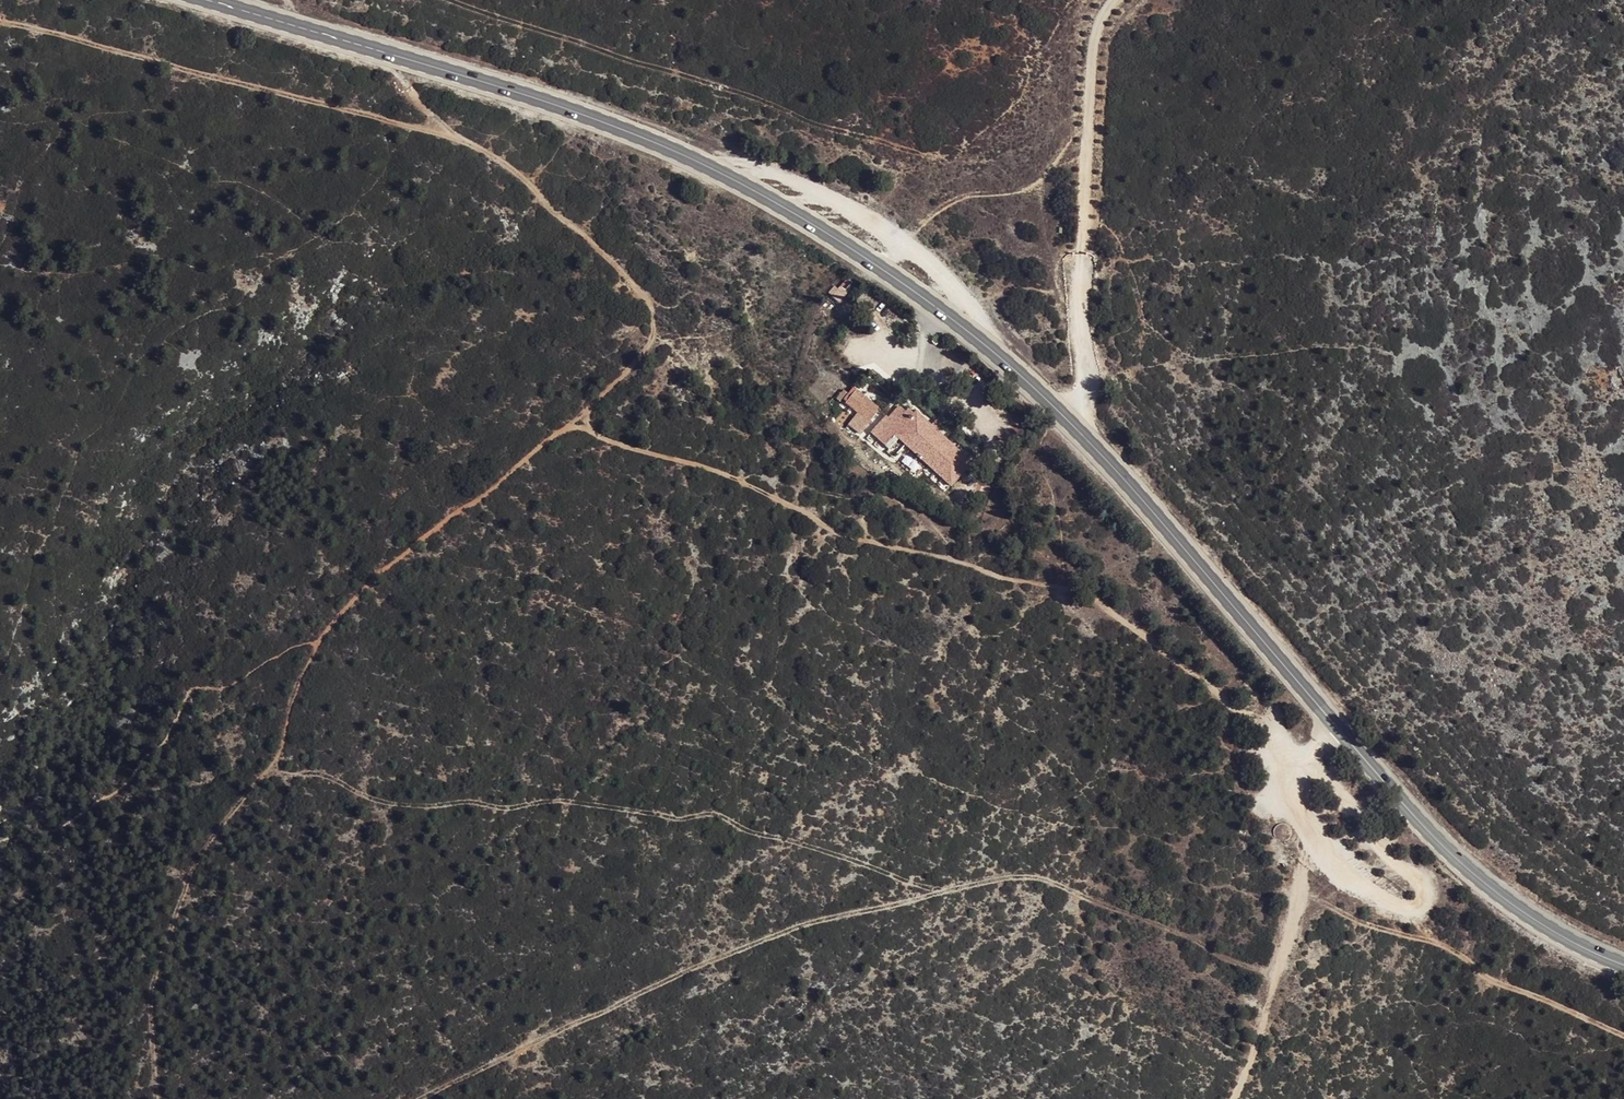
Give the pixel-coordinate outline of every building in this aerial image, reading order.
[(853,282),(848,277),(837,289),(832,296),(841,302),(848,293),(846,291),(853,282)] [(832,296),(837,289),(834,286),(828,293),(832,296)] [(881,408),(857,388),(845,403),(857,412),(849,424),(862,433),(881,408)] [(841,402),(849,393),(844,391),(837,399),(841,402)] [(972,462),(938,430),(933,425),(917,409),(915,412),(909,408),(896,421),(888,414),(872,432),(890,448),(898,438),(951,486),(960,476),(965,471),(972,462)] [(933,425),(938,430),(944,424),(938,419),(933,425)]
